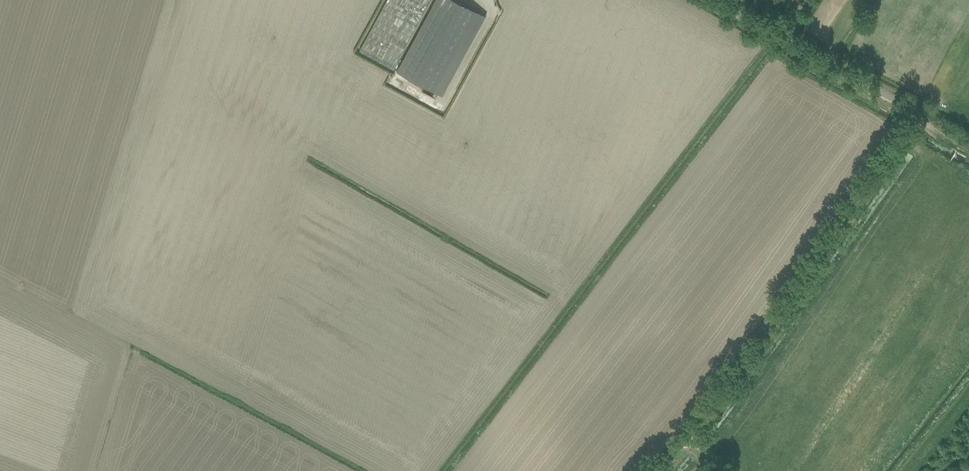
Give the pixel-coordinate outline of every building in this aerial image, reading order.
[(431,0),(386,0),(359,49),(394,68),(431,0)] [(456,0),(435,0),(396,71),(442,96),(485,16),(456,0)]
